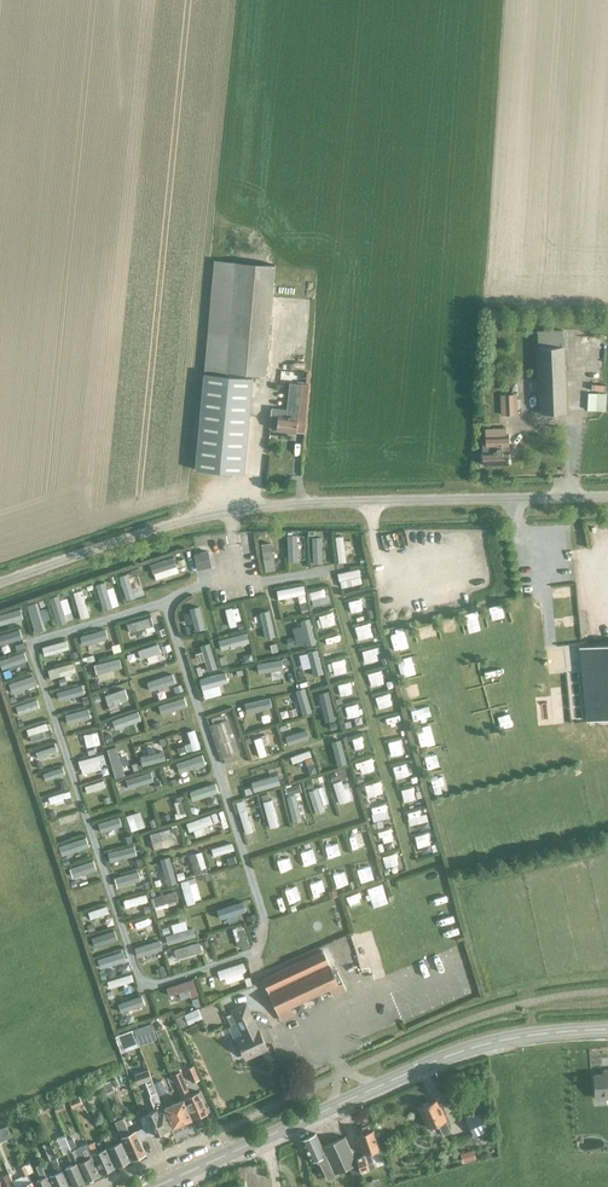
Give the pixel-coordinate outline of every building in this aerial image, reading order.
[(213,261),(203,371),(265,376),(274,266),(213,261)] [(566,413),(563,338),(563,329),(537,330),(540,414),(566,413)] [(204,374),(196,470),(244,474),(251,378),(204,374)] [(271,417),(270,427),(276,428),(276,430),(304,433),(305,421),(308,385),(289,383),(286,409),(272,408),(271,417)] [(595,412),(596,395),(588,394),(587,411),(595,412)] [(505,415),(514,414),(513,395),(504,395),(505,415)] [(482,464),(509,464),(508,435),(506,435),(505,426),(485,427),(485,444),(482,444),(482,464)] [(197,569),(211,566),(208,552),(194,555),(197,569)] [(581,648),(588,722),(607,720),(607,645),(581,648)] [(223,757),(238,752),(227,719),(212,724),(223,757)] [(216,812),(211,814),(214,823),(219,821),(216,812)] [(346,990),(342,983),(337,972),(331,970),(322,951),(262,979),(281,1020),(293,1015),(289,1008),(329,989),(333,996),(346,990)] [(193,979),(166,988),(169,996),(187,990),(190,998),(198,995),(193,979)] [(232,1013),(226,1015),(231,1026),(228,1027),(234,1040),(236,1039),(245,1058),(266,1048),(246,1004),(231,1011),(232,1013)] [(188,1024),(201,1018),(197,1010),(184,1015),(188,1024)] [(151,1023),(133,1029),(138,1044),(156,1038),(151,1023)] [(192,1082),(199,1079),(193,1066),(187,1069),(192,1082)] [(593,1075),(595,1096),(607,1095),(607,1070),(603,1070),(603,1074),(598,1074),(594,1075),(593,1075)] [(169,1128),(161,1108),(162,1108),(160,1104),(160,1103),(156,1094),(147,1071),(135,1076),(138,1084),(145,1082),(151,1097),(149,1098),(155,1111),(146,1114),(139,1118),(141,1123),(148,1137),(155,1134),(155,1135),(165,1130),(169,1128)] [(207,1112),(198,1092),(190,1096),(180,1072),(172,1075),(179,1090),(181,1089),(193,1118),(207,1112)] [(161,1081),(154,1084),(159,1095),(165,1092),(161,1081)] [(112,1087),(111,1083),(102,1086),(105,1093),(113,1090),(112,1087)] [(96,1089),(85,1094),(88,1102),(95,1099),(99,1097),(96,1089)] [(69,1100),(72,1108),(83,1104),(79,1096),(69,1100)] [(191,1119),(182,1100),(164,1107),(172,1127),(191,1119)] [(427,1101),(422,1104),(421,1107),(420,1108),(428,1127),(437,1124),(442,1135),(449,1132),(444,1120),(446,1119),(442,1111),(440,1112),(436,1101),(430,1103),(427,1101)] [(61,1103),(53,1106),(55,1111),(64,1108),(61,1103)] [(487,1130),(483,1122),(479,1112),(465,1118),(473,1136),(487,1130)] [(139,1141),(148,1137),(141,1123),(133,1127),(135,1131),(130,1133),(123,1118),(114,1121),(131,1159),(144,1153),(139,1141)] [(364,1155),(356,1158),(361,1172),(374,1167),(369,1152),(378,1149),(372,1130),(371,1130),(369,1129),(365,1130),(364,1132),(357,1135),(359,1141),(356,1141),(359,1150),(362,1149),(364,1155)] [(334,1174),(321,1147),(315,1133),(302,1139),(311,1161),(318,1158),(328,1178),(334,1175),(334,1174)] [(116,1166),(130,1160),(121,1141),(113,1145),(108,1135),(103,1138),(116,1166)] [(65,1136),(58,1139),(65,1154),(67,1153),(72,1164),(65,1167),(62,1159),(58,1161),(62,1169),(63,1168),(71,1186),(85,1179),(71,1147),(67,1140),(65,1136)] [(345,1137),(321,1147),(334,1174),(357,1163),(345,1137)] [(72,1138),(67,1140),(71,1147),(85,1179),(98,1173),(90,1156),(92,1155),(88,1144),(77,1149),(72,1138)] [(56,1157),(49,1142),(43,1145),(55,1173),(49,1176),(54,1186),(68,1186),(69,1186),(56,1157)] [(93,1142),(88,1144),(92,1155),(100,1173),(114,1167),(105,1148),(97,1152),(93,1142)] [(460,1152),(462,1161),(475,1158),(472,1149),(460,1152)] [(24,1164),(28,1173),(32,1171),(28,1162),(24,1164)] [(24,1164),(18,1167),(22,1176),(12,1181),(14,1186),(34,1186),(28,1173),(24,1164)] [(41,1164),(35,1166),(40,1177),(41,1176),(42,1178),(34,1181),(37,1186),(51,1186),(41,1164)] [(358,1167),(353,1169),(356,1178),(361,1176),(358,1167)] [(12,1181),(8,1174),(4,1176),(8,1186),(14,1186),(12,1181)]
